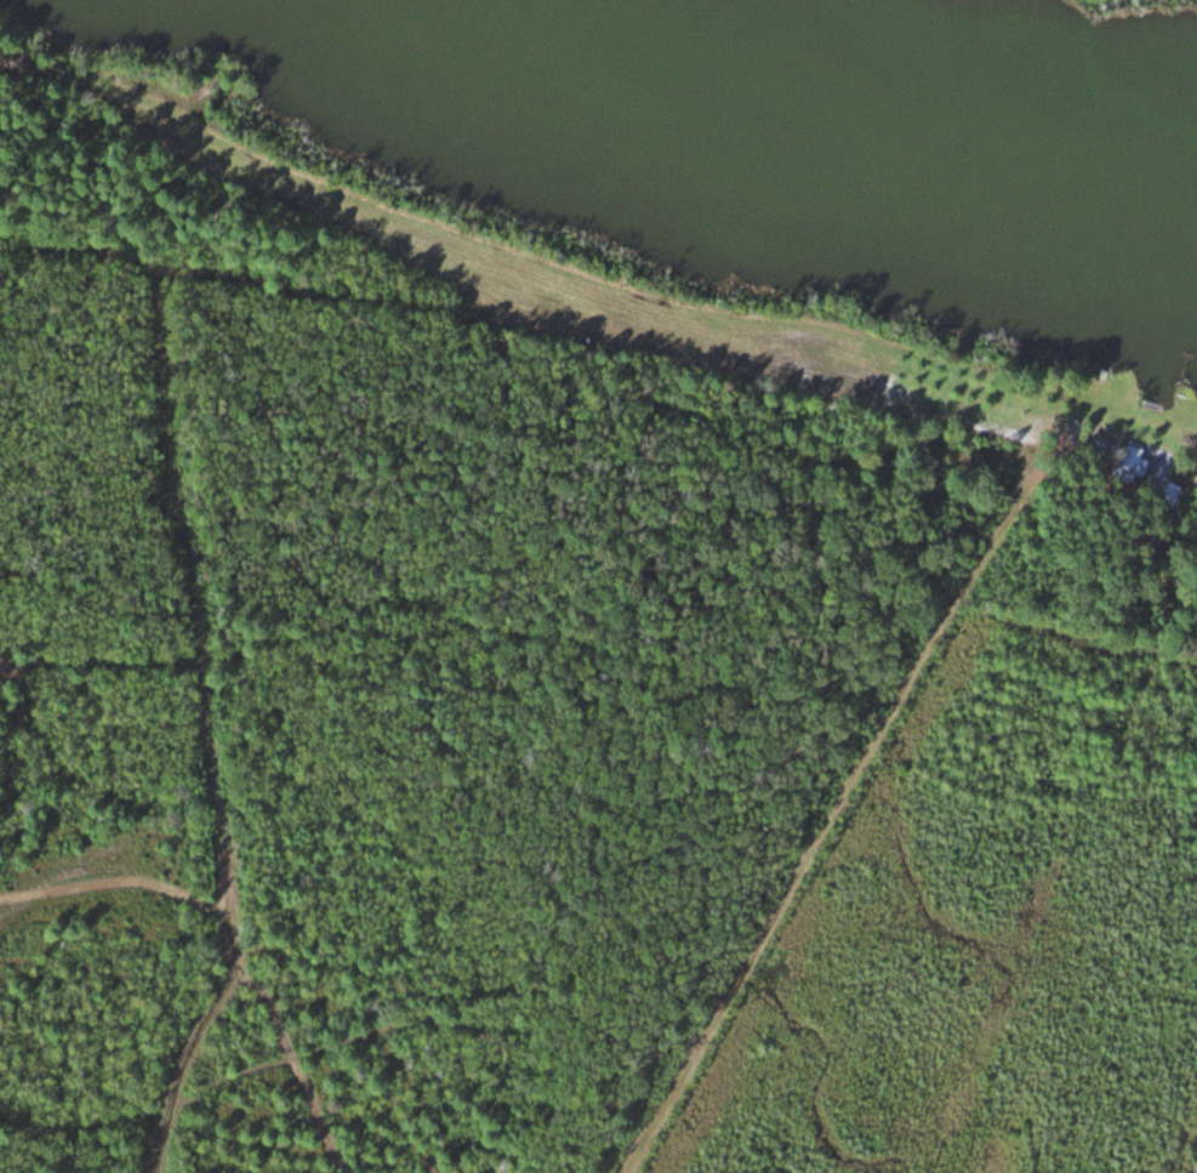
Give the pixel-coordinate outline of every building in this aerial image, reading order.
[(1147,451),(1128,444),(1116,477),(1135,484),(1147,451)] [(1173,509),(1183,488),(1171,483),(1161,503),(1173,509)]
